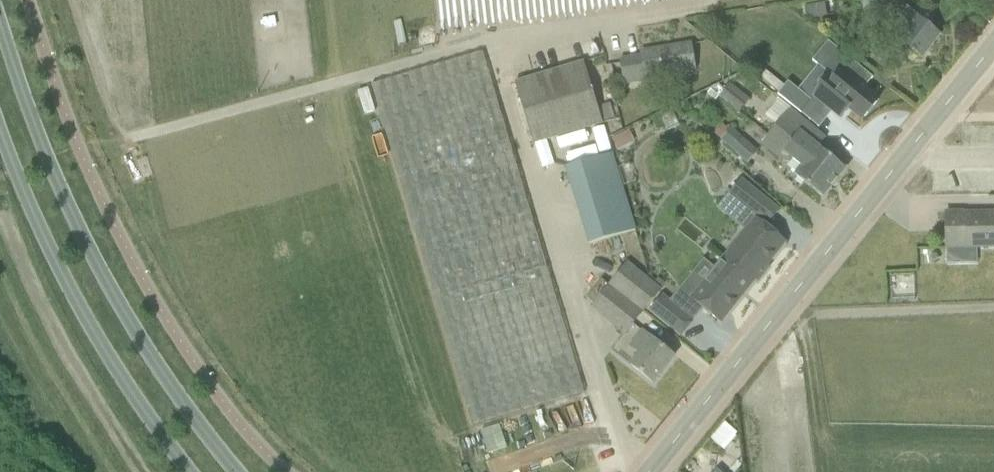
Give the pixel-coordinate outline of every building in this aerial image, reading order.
[(901,4),(896,0),(875,0),(864,14),(882,28),(901,4)] [(825,3),(804,7),(805,15),(814,18),(827,16),(825,3)] [(922,59),(940,35),(905,7),(894,21),(907,31),(899,41),(922,59)] [(828,42),(812,61),(831,76),(814,97),(840,118),(848,108),(862,120),(879,100),(864,88),(873,78),(828,42)] [(695,71),(694,64),(691,45),(641,53),(642,57),(620,60),(624,86),(646,83),(646,79),(695,71)] [(472,427),(584,394),(483,53),(371,85),(472,427)] [(533,145),(602,124),(602,122),(597,108),(584,63),(515,83),(533,145)] [(800,113),(811,100),(788,81),(777,94),(800,113)] [(738,113),(748,100),(729,84),(718,97),(738,113)] [(609,104),(597,108),(602,122),(614,119),(609,104)] [(799,132),(806,123),(789,109),(775,127),(812,157),(809,161),(835,182),(845,169),(818,148),(799,132)] [(731,127),(728,130),(722,125),(713,135),(747,165),(759,152),(731,127)] [(809,161),(812,157),(775,127),(760,146),(778,160),(783,153),(800,167),(794,175),(822,198),(835,182),(809,161)] [(620,135),(611,139),(616,150),(625,146),(620,135)] [(640,230),(617,152),(572,165),(594,243),(640,230)] [(741,180),(728,195),(750,213),(762,197),(741,180)] [(945,213),(946,249),(946,264),(977,263),(977,249),(993,249),(993,213),(965,213),(945,213)] [(756,218),(723,258),(754,283),(756,280),(757,282),(769,267),(767,266),(786,243),(756,218)] [(754,283),(723,258),(690,299),(721,324),(754,283)] [(660,291),(645,278),(626,263),(608,286),(601,279),(585,298),(593,304),(590,307),(624,335),(660,291)] [(662,295),(649,311),(680,336),(693,321),(662,295)] [(652,384),(674,357),(642,332),(630,346),(640,354),(630,366),(652,384)]
